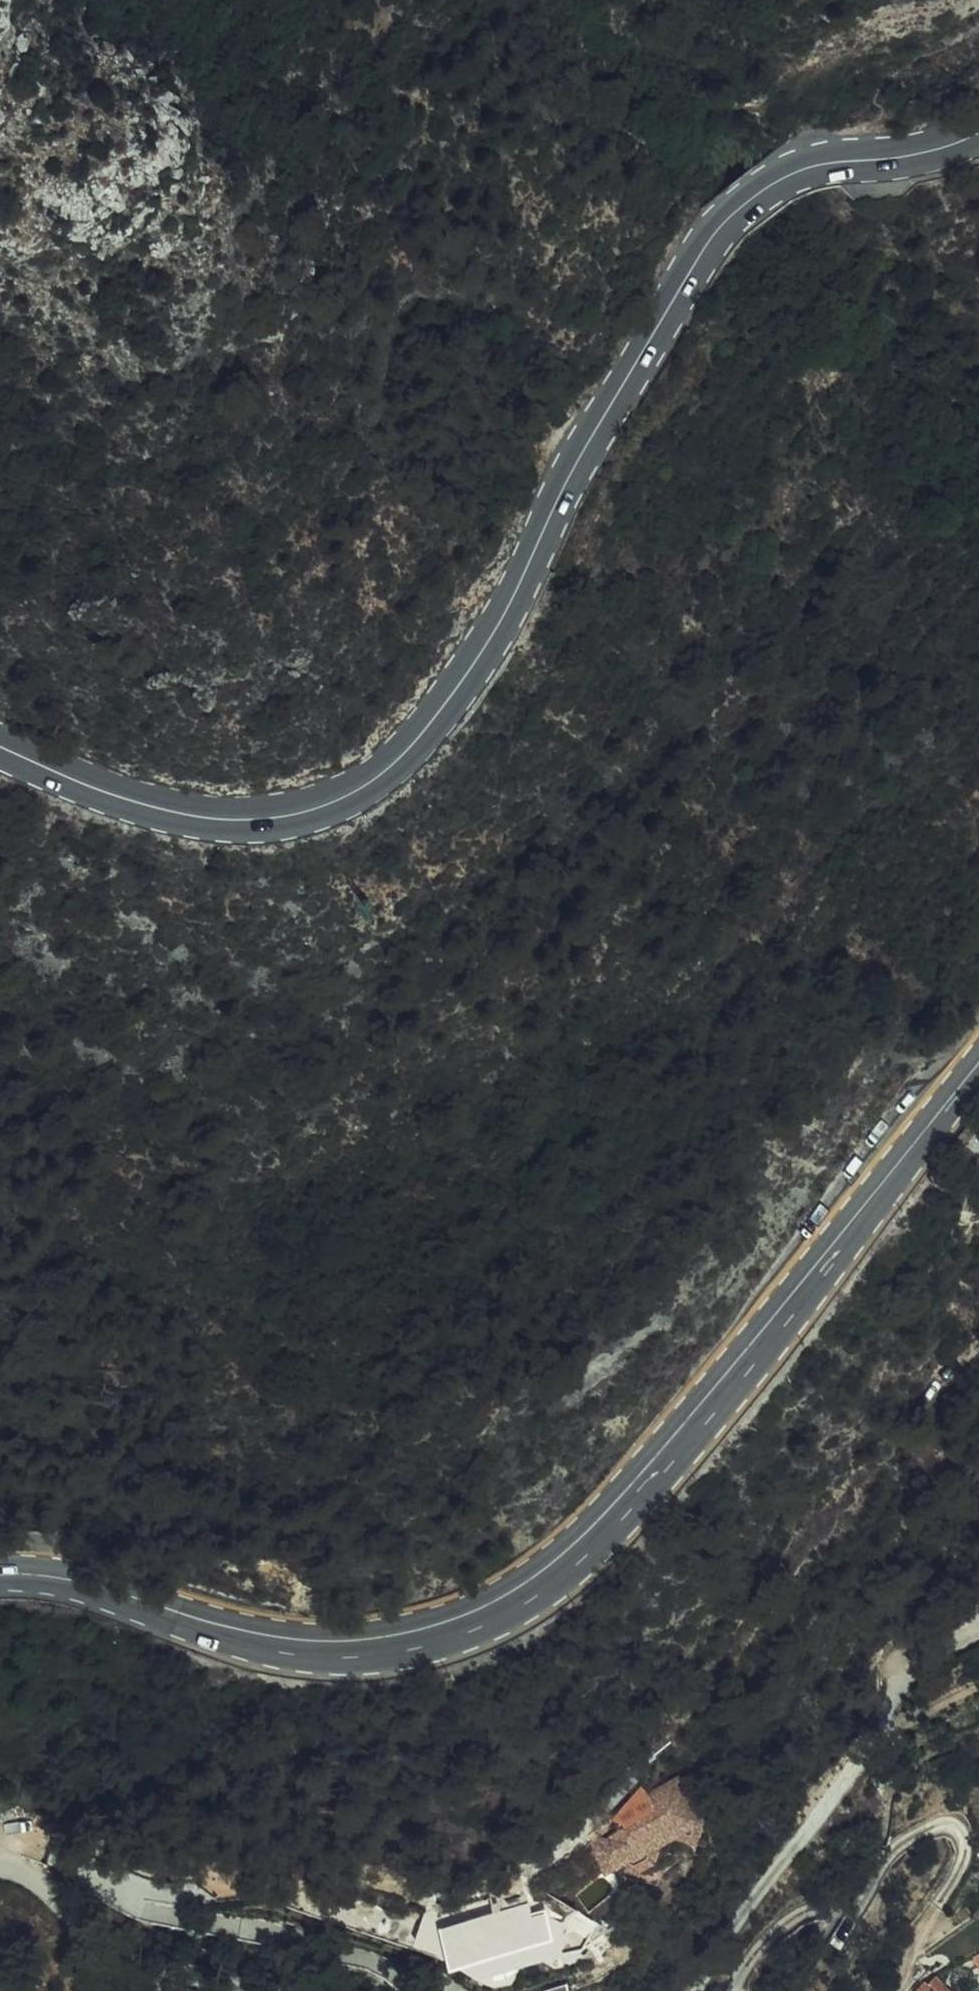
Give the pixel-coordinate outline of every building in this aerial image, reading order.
[(653,1764),(649,1767),(664,1799),(663,1801),(662,1804),(672,1806),(673,1802),(676,1791),(680,1771),(653,1764)] [(664,1799),(649,1767),(639,1772),(646,1783),(603,1810),(598,1812),(592,1832),(619,1839),(631,1832),(635,1816),(656,1803),(662,1804),(663,1801),(664,1799)] [(592,1832),(598,1812),(580,1822),(592,1832)] [(447,1923),(446,1925),(462,1933),(459,1939),(476,1949),(487,1945),(489,1943),(497,1927),(520,1919),(537,1928),(548,1924),(550,1921),(556,1908),(527,1891),(522,1879),(459,1898),(447,1923)] [(438,1905),(447,1923),(459,1898),(438,1905)] [(462,1933),(446,1925),(443,1930),(459,1939),(462,1933)] [(894,1990),(934,1990),(924,1982),(913,1974),(902,1987),(898,1985),(894,1990)]
